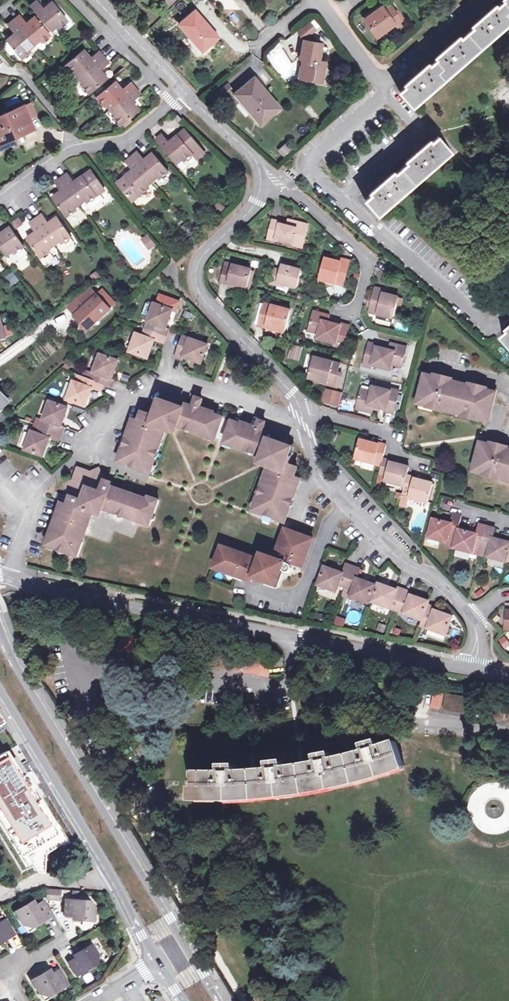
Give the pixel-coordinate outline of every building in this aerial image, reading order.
[(400,92),(414,107),(508,23),(508,0),(505,0),(488,15),(485,12),(480,16),(482,20),(452,46),(449,43),(443,48),(446,51),(421,73),(418,70),(412,74),(415,78),(400,92)] [(38,1),(32,6),(53,30),(58,26),(59,28),(68,20),(53,2),(45,9),(38,1)] [(391,6),(385,10),(388,15),(394,11),(391,6)] [(382,7),(365,19),(377,36),(394,25),(396,27),(403,22),(394,11),(388,15),(385,10),(382,7)] [(219,38),(195,12),(180,25),(202,51),(219,38)] [(28,23),(21,15),(15,20),(35,44),(40,40),(41,42),(51,35),(36,17),(28,23)] [(35,44),(15,20),(9,25),(16,33),(8,40),(23,58),(31,51),(30,49),(35,44)] [(309,24),(298,34),(304,40),(315,31),(309,24)] [(322,45),(304,42),(301,60),(302,61),(307,61),(304,78),(323,81),(325,63),(320,62),(322,45)] [(79,76),(80,78),(104,57),(100,51),(91,58),(84,50),(66,65),(73,73),(74,74),(76,73),(79,76)] [(109,63),(104,57),(80,78),(84,83),(83,84),(90,93),(108,78),(101,70),(109,63)] [(74,74),(73,73),(70,75),(70,78),(72,81),(79,76),(76,73),(74,74)] [(278,108),(254,79),(236,94),(260,123),(278,108)] [(112,109),(136,89),(131,83),(123,90),(115,82),(98,96),(105,105),(107,103),(112,109)] [(227,85),(216,95),(221,101),(232,91),(227,85)] [(140,94),(136,89),(112,109),(116,115),(115,116),(122,124),(139,110),(132,101),(140,94)] [(0,117),(0,140),(12,135),(13,137),(33,128),(30,119),(36,116),(30,103),(0,117)] [(183,121),(178,116),(174,119),(180,124),(183,121)] [(163,136),(158,141),(178,165),(183,161),(185,163),(187,161),(194,155),(197,159),(204,153),(190,136),(193,136),(192,134),(189,134),(186,131),(170,144),(163,136)] [(0,140),(0,143),(13,137),(12,135),(0,140)] [(380,187),(365,200),(378,216),(452,151),(439,137),(423,150),(419,147),(414,152),(417,155),(387,182),(383,178),(378,183),(380,187)] [(287,143),(279,151),(284,156),(292,148),(287,143)] [(139,154),(133,158),(153,183),(159,178),(161,180),(169,173),(154,155),(146,161),(139,154)] [(133,158),(127,164),(134,172),(118,185),(133,202),(149,189),(148,187),(153,183),(133,158)] [(183,161),(178,165),(183,171),(190,165),(187,161),(185,163),(183,161)] [(69,175),(63,180),(81,205),(86,201),(88,203),(105,191),(91,172),(75,184),(69,175)] [(81,205),(63,180),(56,184),(63,193),(54,199),(67,218),(76,211),(75,209),(81,205)] [(225,210),(221,204),(213,210),(218,216),(225,210)] [(50,225),(43,216),(37,220),(55,247),(61,242),(63,244),(72,238),(58,219),(50,225)] [(55,247),(37,220),(31,225),(37,233),(28,240),(42,259),(51,253),(50,250),(55,247)] [(281,223),(272,221),(268,239),(292,244),(293,240),(304,242),(309,224),(293,221),(291,227),(287,226),(280,224),(281,223)] [(0,233),(0,246),(8,257),(9,256),(13,253),(14,255),(23,248),(24,248),(11,230),(2,235),(0,233)] [(147,238),(142,241),(149,251),(153,247),(147,238)] [(9,256),(13,261),(18,262),(28,255),(23,248),(14,255),(13,253),(9,256)] [(334,261),(324,259),(319,279),(335,283),(343,285),(350,261),(341,259),(341,263),(337,262),(334,261)] [(231,268),(225,267),(221,283),(228,284),(228,283),(247,288),(251,270),(232,265),(231,268)] [(281,271),(274,269),(270,283),(277,285),(278,283),(296,288),(301,270),(282,266),(281,271)] [(6,276),(11,284),(18,280),(13,272),(6,276)] [(335,283),(319,279),(318,284),(334,288),(335,283)] [(110,309),(91,288),(78,298),(86,306),(75,317),(81,324),(84,321),(92,326),(110,309)] [(384,291),(375,288),(369,313),(377,315),(393,319),(398,298),(386,294),(383,294),(384,291)] [(149,317),(154,304),(148,302),(146,303),(142,314),(149,317)] [(172,310),(154,304),(149,317),(143,336),(137,334),(130,352),(148,358),(154,341),(163,344),(169,329),(166,328),(172,310)] [(290,311),(265,304),(259,326),(265,328),(266,326),(285,332),(290,311)] [(330,316),(313,312),(308,332),(319,334),(318,340),(335,344),(334,347),(343,348),(349,326),(340,324),(340,326),(334,325),(328,323),(329,321),(330,316)] [(92,326),(84,321),(81,324),(88,330),(92,326)] [(208,346),(183,336),(175,356),(182,359),(183,357),(201,364),(208,346)] [(20,353),(15,344),(0,354),(0,366),(20,353)] [(377,346),(368,344),(363,365),(371,368),(372,366),(390,370),(391,365),(401,367),(406,348),(390,344),(389,348),(389,350),(388,350),(382,348),(377,347),(377,346)] [(300,348),(293,346),(290,358),(297,360),(300,348)] [(118,361),(100,355),(91,380),(104,384),(112,387),(114,381),(112,380),(118,361)] [(334,363),(314,358),(309,379),(327,383),(327,385),(334,387),(334,386),(337,373),(338,372),(332,370),(334,363)] [(456,380),(425,372),(417,400),(428,403),(427,405),(435,408),(434,410),(444,412),(446,407),(462,412),(461,416),(471,419),(471,417),(479,419),(480,416),(490,419),(496,390),(466,382),(465,387),(455,385),(456,380)] [(101,392),(104,384),(91,380),(82,377),(80,384),(74,382),(68,400),(86,406),(91,389),(101,392)] [(372,392),(361,390),(356,409),(373,413),(373,409),(374,407),(381,408),(386,410),(386,411),(394,413),(399,391),(391,389),(391,391),(373,387),(372,392)] [(341,393),(326,390),(323,401),(338,404),(341,393)] [(272,394),(263,391),(260,398),(269,401),(272,394)] [(0,393),(0,411),(9,402),(0,393)] [(183,409),(160,400),(157,409),(153,418),(149,417),(149,414),(148,413),(146,412),(144,412),(142,413),(141,414),(140,417),(141,419),(143,420),(142,421),(134,418),(126,439),(129,440),(125,448),(123,448),(118,462),(150,473),(155,459),(153,458),(156,450),(159,451),(167,430),(174,432),(175,433),(178,427),(215,440),(223,418),(200,410),(201,407),(201,405),(202,404),(203,402),(202,399),(201,398),(200,397),(197,397),(195,399),(194,400),(195,404),(194,403),(192,407),(185,404),(183,409)] [(428,403),(417,400),(417,402),(419,406),(434,410),(435,408),(427,405),(428,403)] [(68,407),(49,401),(38,434),(31,431),(25,449),(43,456),(50,439),(59,442),(64,427),(62,426),(68,407)] [(352,402),(345,401),(343,410),(350,412),(352,402)] [(446,407),(444,412),(461,416),(462,412),(446,407)] [(233,422),(224,443),(261,457),(259,463),(269,466),(262,488),(264,489),(261,497),(258,496),(253,511),(285,523),(291,507),(288,506),(291,498),(294,499),(301,478),(293,475),(293,473),(296,473),(297,471),(298,469),(298,468),(297,466),(295,465),(293,465),(291,466),(290,468),(285,466),(292,448),(269,439),(270,435),(263,432),(264,429),(264,428),(266,425),(266,423),(265,421),(262,420),(259,421),(258,424),(258,426),(257,426),(255,430),(233,422)] [(379,445),(360,439),(355,459),(374,464),(375,461),(382,463),(383,459),(386,445),(379,443),(379,445)] [(482,439),(475,467),(485,470),(484,472),(492,474),(492,477),(501,479),(503,474),(508,476),(508,445),(482,439)] [(390,461),(383,459),(382,463),(381,466),(379,473),(386,475),(385,481),(405,486),(407,475),(408,471),(409,467),(390,462),(390,461)] [(485,470),(475,467),(474,470),(477,473),(492,477),(492,474),(484,472),(485,470)] [(90,472),(78,468),(74,481),(65,485),(70,495),(71,498),(70,498),(69,502),(71,503),(70,504),(64,502),(53,532),(51,531),(45,545),(78,557),(83,542),(81,541),(91,512),(94,513),(103,509),(149,525),(151,521),(155,519),(153,516),(159,500),(149,497),(148,500),(111,487),(111,484),(110,483),(109,482),(106,482),(99,468),(90,472)] [(414,477),(407,475),(405,486),(404,490),(410,491),(409,498),(428,503),(432,484),(414,479),(414,477)] [(462,516),(454,514),(451,524),(433,519),(428,538),(447,543),(449,536),(456,538),(459,529),(462,516)] [(477,533),(459,529),(456,538),(454,548),(473,553),(474,546),(481,548),(487,526),(479,524),(477,533)] [(481,548),(489,550),(487,557),(506,561),(508,551),(508,542),(493,538),(495,529),(487,526),(481,548)] [(280,552),(288,530),(285,529),(275,559),(281,561),(284,554),(280,552)] [(259,560),(222,546),(213,568),(228,573),(229,570),(245,576),(245,575),(253,578),(276,586),(282,572),(280,568),(283,566),(284,566),(284,569),(285,571),(286,572),(289,573),(291,571),(292,569),(292,566),(289,564),(300,568),(310,538),(288,530),(280,552),(284,554),(281,561),(275,559),(268,556),(267,559),(262,561),(259,560)] [(313,539),(310,538),(300,568),(302,569),(313,539)] [(480,555),(481,548),(474,546),(473,553),(480,555)] [(489,550),(481,548),(480,555),(487,557),(489,550)] [(345,587),(353,566),(345,563),(342,573),(324,567),(317,585),(336,592),(338,585),(345,587)] [(360,568),(353,566),(345,587),(352,590),(350,596),(368,603),(374,585),(357,579),(360,568)] [(229,570),(228,573),(252,582),(253,578),(245,575),(245,576),(229,570)] [(397,611),(404,590),(397,588),(396,590),(378,584),(372,602),(397,611)] [(412,593),(404,590),(397,611),(422,620),(428,604),(429,601),(411,595),(412,593)] [(435,607),(428,604),(422,620),(420,625),(445,635),(453,616),(434,610),(435,607)] [(335,616),(334,624),(344,626),(346,618),(335,616)] [(67,639),(76,640),(78,626),(70,624),(67,639)] [(87,642),(92,643),(95,628),(90,627),(87,642)] [(96,644),(105,645),(107,631),(99,629),(96,644)] [(508,647),(508,643),(504,636),(497,640),(504,650),(508,647)] [(145,654),(153,655),(156,640),(148,638),(145,654)] [(166,658),(182,661),(185,645),(168,642),(166,658)] [(245,673),(269,677),(271,662),(248,658),(245,673)] [(431,707),(439,709),(442,693),(434,692),(431,707)] [(443,710),(475,715),(478,699),(446,694),(443,710)] [(486,717),(502,720),(505,705),(489,702),(486,717)] [(195,797),(233,797),(253,796),(267,795),(283,794),(304,791),(321,788),(344,783),(368,777),(403,766),(395,742),(379,747),(377,741),(371,742),(364,744),(366,751),(332,759),(330,753),(324,754),(317,755),(319,761),(307,764),(301,765),(294,766),(284,767),(283,761),(277,762),(270,762),(270,768),(259,770),(246,771),(236,772),(235,765),(229,765),(222,765),(222,772),(195,771),(195,797)] [(42,786),(28,762),(0,779),(0,811),(42,786)] [(4,838),(18,829),(14,822),(0,831),(4,838)] [(4,838),(0,840),(0,852),(9,847),(4,838)] [(45,888),(45,900),(60,900),(60,888),(45,888)] [(89,902),(67,900),(65,916),(73,917),(73,920),(94,921),(94,909),(89,902)] [(37,925),(52,916),(43,902),(36,906),(34,902),(16,912),(24,925),(29,926),(35,923),(37,925)] [(15,935),(6,920),(0,923),(0,943),(15,935)] [(29,926),(24,925),(27,931),(37,925),(35,923),(29,926)] [(69,962),(77,976),(96,965),(98,956),(92,945),(74,956),(76,958),(69,962)] [(32,980),(40,993),(44,993),(51,989),(52,992),(67,984),(59,969),(52,973),(50,970),(32,980)] [(43,998),(52,992),(51,989),(44,993),(40,993),(43,998)]
